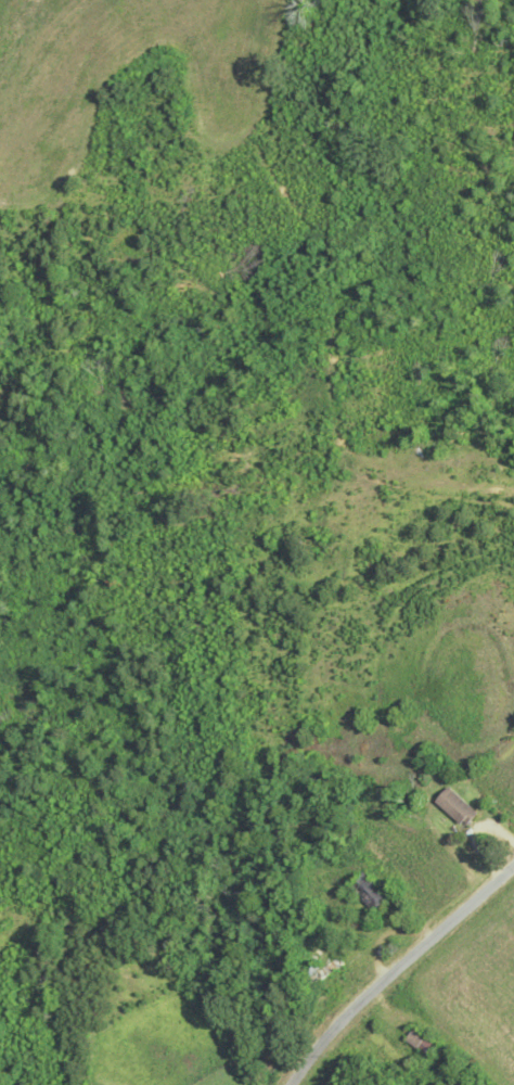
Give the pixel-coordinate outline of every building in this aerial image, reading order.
[(436,801),(464,829),(479,814),(451,786),(436,801)] [(350,888),(375,913),(391,897),(365,872),(350,888)] [(311,979),(316,986),(346,965),(341,958),(311,979)] [(440,1043),(414,1025),(405,1036),(431,1055),(440,1043)]
